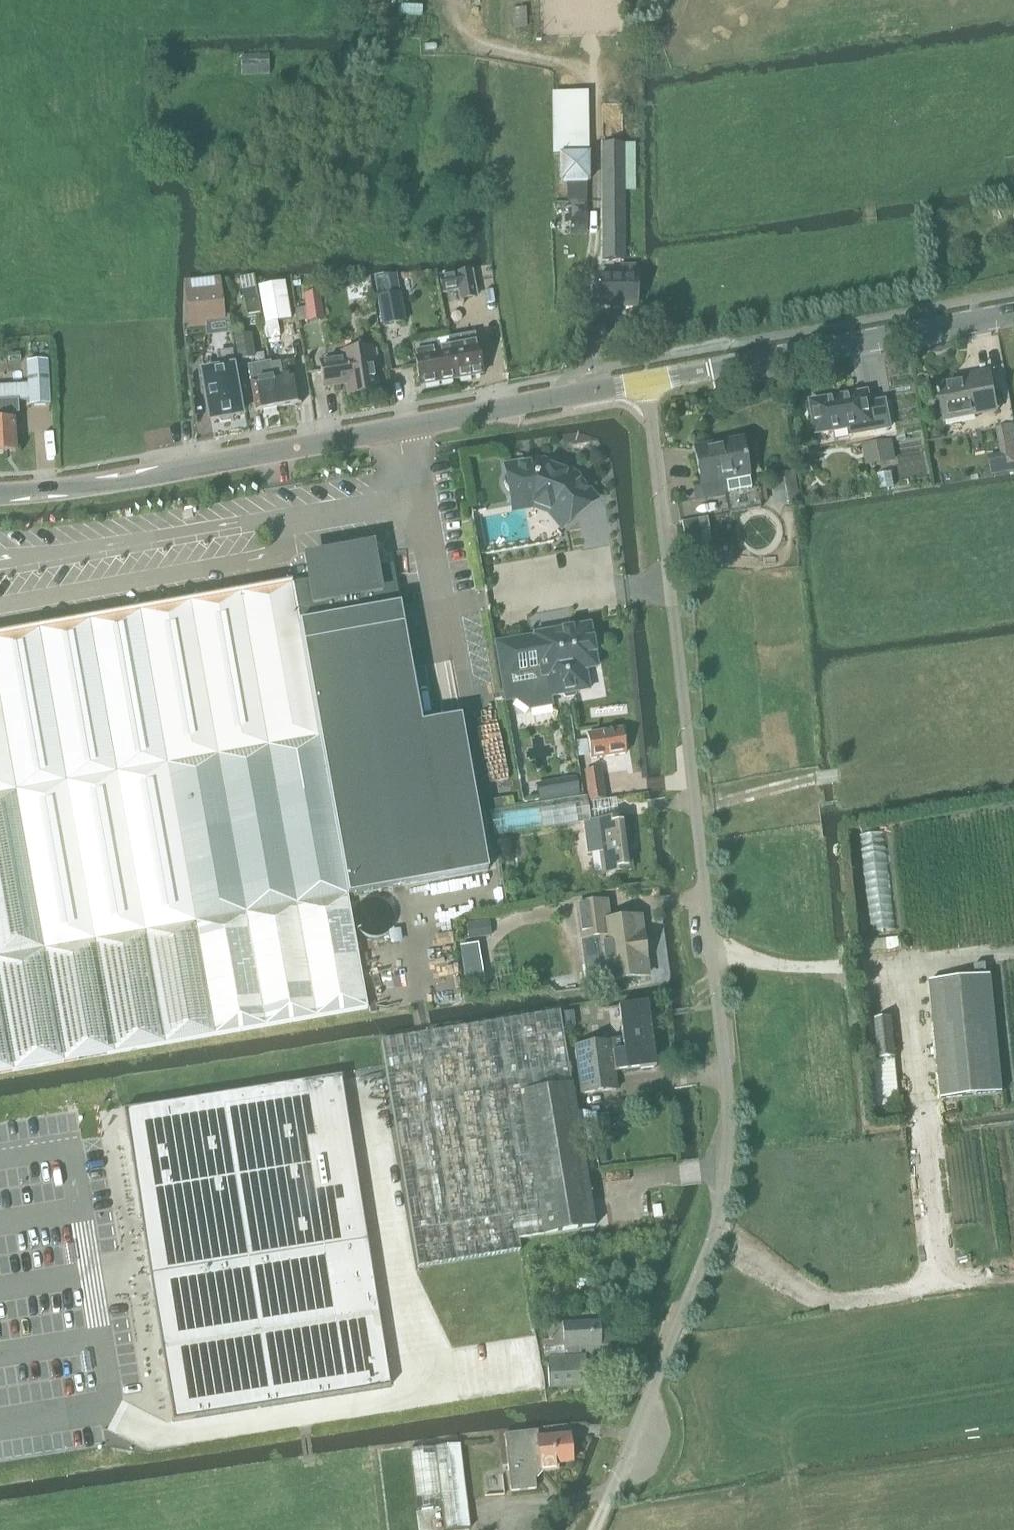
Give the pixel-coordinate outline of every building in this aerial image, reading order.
[(590,183),(589,154),(589,92),(553,92),(553,155),(559,155),(560,184),(567,184),(567,204),(568,203),(568,222),(589,222),(587,205),(588,205),(587,183),(590,183)] [(624,144),(603,144),(602,261),(625,261),(625,190),(635,190),(636,145),(624,144)] [(634,308),(634,266),(622,267),(622,277),(597,277),(597,307),(609,307),(634,308)] [(396,274),(373,275),(373,276),(377,298),(383,327),(406,322),(400,293),(396,274)] [(476,300),(471,274),(439,279),(441,294),(457,292),(459,303),(476,300)] [(264,324),(292,319),(286,283),(258,288),(264,324)] [(222,285),(185,290),(190,331),(208,329),(208,326),(227,324),(222,285)] [(242,287),(246,316),(260,313),(255,285),(242,287)] [(308,323),(324,321),(319,292),(304,295),(308,323)] [(238,362),(256,358),(251,334),(233,337),(238,362)] [(461,336),(449,338),(450,346),(456,380),(475,376),(482,375),(475,334),(467,335),(461,336)] [(436,341),(414,345),(421,386),(456,380),(450,346),(437,348),(436,341)] [(323,387),(348,384),(349,397),(377,393),(371,349),(344,353),(345,358),(319,362),(323,387)] [(222,370),(202,374),(210,421),(218,419),(220,423),(230,421),(231,417),(240,415),(231,368),(235,368),(232,350),(218,352),(222,370)] [(29,406),(50,405),(48,361),(27,362),(29,406)] [(293,361),(271,364),(279,409),(301,405),(293,361)] [(271,362),(247,366),(250,381),(250,382),(251,382),(256,413),(279,409),(271,364),(271,362)] [(953,382),(938,385),(944,415),(980,408),(978,398),(990,396),(985,371),(973,374),(971,374),(952,378),(953,382)] [(857,394),(811,401),(817,435),(849,429),(850,437),(891,430),(886,404),(886,400),(870,403),(868,392),(857,394)] [(12,414),(18,414),(18,401),(0,402),(0,453),(15,452),(14,419),(12,419),(12,414)] [(991,475),(1013,471),(1013,425),(1013,423),(996,426),(1000,454),(987,456),(991,475)] [(893,439),(862,444),(866,465),(897,460),(893,439)] [(695,455),(703,499),(726,495),(729,514),(761,507),(757,488),(750,489),(742,440),(713,446),(714,451),(695,455)] [(571,471),(544,461),(543,463),(538,462),(506,467),(507,474),(505,478),(505,482),(505,485),(507,489),(511,492),(514,510),(534,507),(549,513),(562,528),(596,500),(575,475),(570,474),(571,471)] [(779,504),(797,502),(792,473),(773,476),(779,504)] [(685,545),(710,542),(707,517),(681,521),(685,545)] [(369,1008),(349,896),(489,870),(461,717),(422,724),(406,636),(393,565),(373,569),(370,550),(309,560),(313,580),(292,584),(192,602),(140,611),(0,636),(0,1074),(369,1008)] [(535,635),(494,642),(500,677),(505,702),(516,700),(529,710),(552,706),(551,697),(563,695),(566,699),(576,697),(578,692),(590,690),(586,670),(598,667),(592,634),(590,625),(575,627),(535,635)] [(622,729),(588,734),(592,759),(626,754),(622,729)] [(578,794),(576,778),(565,779),(568,796),(578,794)] [(605,798),(603,787),(588,790),(590,800),(605,798)] [(590,820),(587,802),(586,797),(489,811),(495,837),(583,824),(587,855),(600,854),(602,877),(633,872),(625,816),(590,820)] [(607,901),(575,904),(579,941),(600,938),(602,956),(612,955),(614,979),(647,975),(639,914),(609,917),(607,901)] [(469,939),(492,936),(490,921),(467,923),(469,939)] [(478,944),(461,947),(467,984),(484,981),(478,944)] [(942,1099),(1004,1093),(992,975),(930,981),(942,1099)] [(611,1042),(575,1047),(581,1095),(617,1090),(615,1072),(627,1070),(656,1066),(648,1003),(618,1007),(624,1051),(612,1052),(611,1042)] [(881,1059),(896,1058),(892,1018),(877,1019),(881,1059)] [(340,1074),(124,1109),(151,1275),(367,1239),(340,1074)] [(367,1239),(151,1275),(175,1421),(391,1386),(367,1239)] [(543,1341),(543,1349),(545,1349),(545,1358),(548,1358),(549,1388),(587,1387),(585,1356),(610,1355),(609,1339),(600,1339),(599,1322),(548,1325),(550,1341),(543,1341)] [(539,1440),(538,1432),(506,1435),(511,1492),(537,1489),(536,1479),(537,1479),(543,1472),(542,1471),(558,1470),(557,1464),(572,1462),(570,1437),(539,1440)] [(409,1452),(415,1511),(441,1508),(444,1529),(460,1529),(471,1529),(461,1446),(409,1452)]
